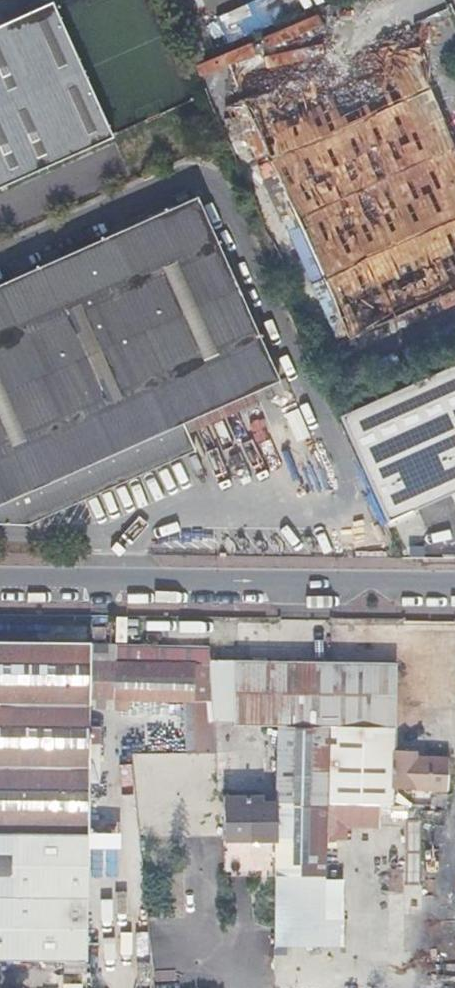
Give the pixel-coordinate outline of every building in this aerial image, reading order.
[(112,138),(51,2),(0,26),(0,189),(112,138)] [(453,150),(400,32),(241,105),(348,340),(454,292),(454,155),(453,150)] [(276,380),(193,198),(0,285),(0,504),(276,380)] [(440,451),(454,484),(454,389),(419,405),(440,451)] [(208,648),(168,646),(107,643),(107,644),(87,643),(88,641),(0,640),(0,685),(212,689),(208,648)] [(378,657),(402,659),(403,646),(379,645),(378,657)] [(326,789),(329,665),(237,664),(236,649),(208,648),(212,689),(218,756),(220,777),(277,780),(276,808),(274,844),(274,863),(274,879),(290,879),(322,881),(324,843),(325,812),(326,789)] [(395,666),(329,665),(326,789),(348,789),(349,741),(349,732),(389,731),(393,731),(395,666)] [(218,756),(212,689),(0,685),(0,724),(87,724),(87,695),(144,700),(185,704),(189,755),(218,756)] [(86,822),(87,724),(0,724),(0,822),(86,822)] [(389,741),(389,731),(349,732),(349,741),(389,741)] [(225,842),(274,844),(276,808),(262,807),(262,800),(226,799),(225,842)] [(341,813),(325,812),(324,843),(341,843),(341,813)] [(84,957),(86,822),(0,822),(0,957),(84,957)] [(226,874),(271,874),(270,844),(225,845),(226,874)] [(322,904),(322,881),(290,879),(289,903),(322,904)]
